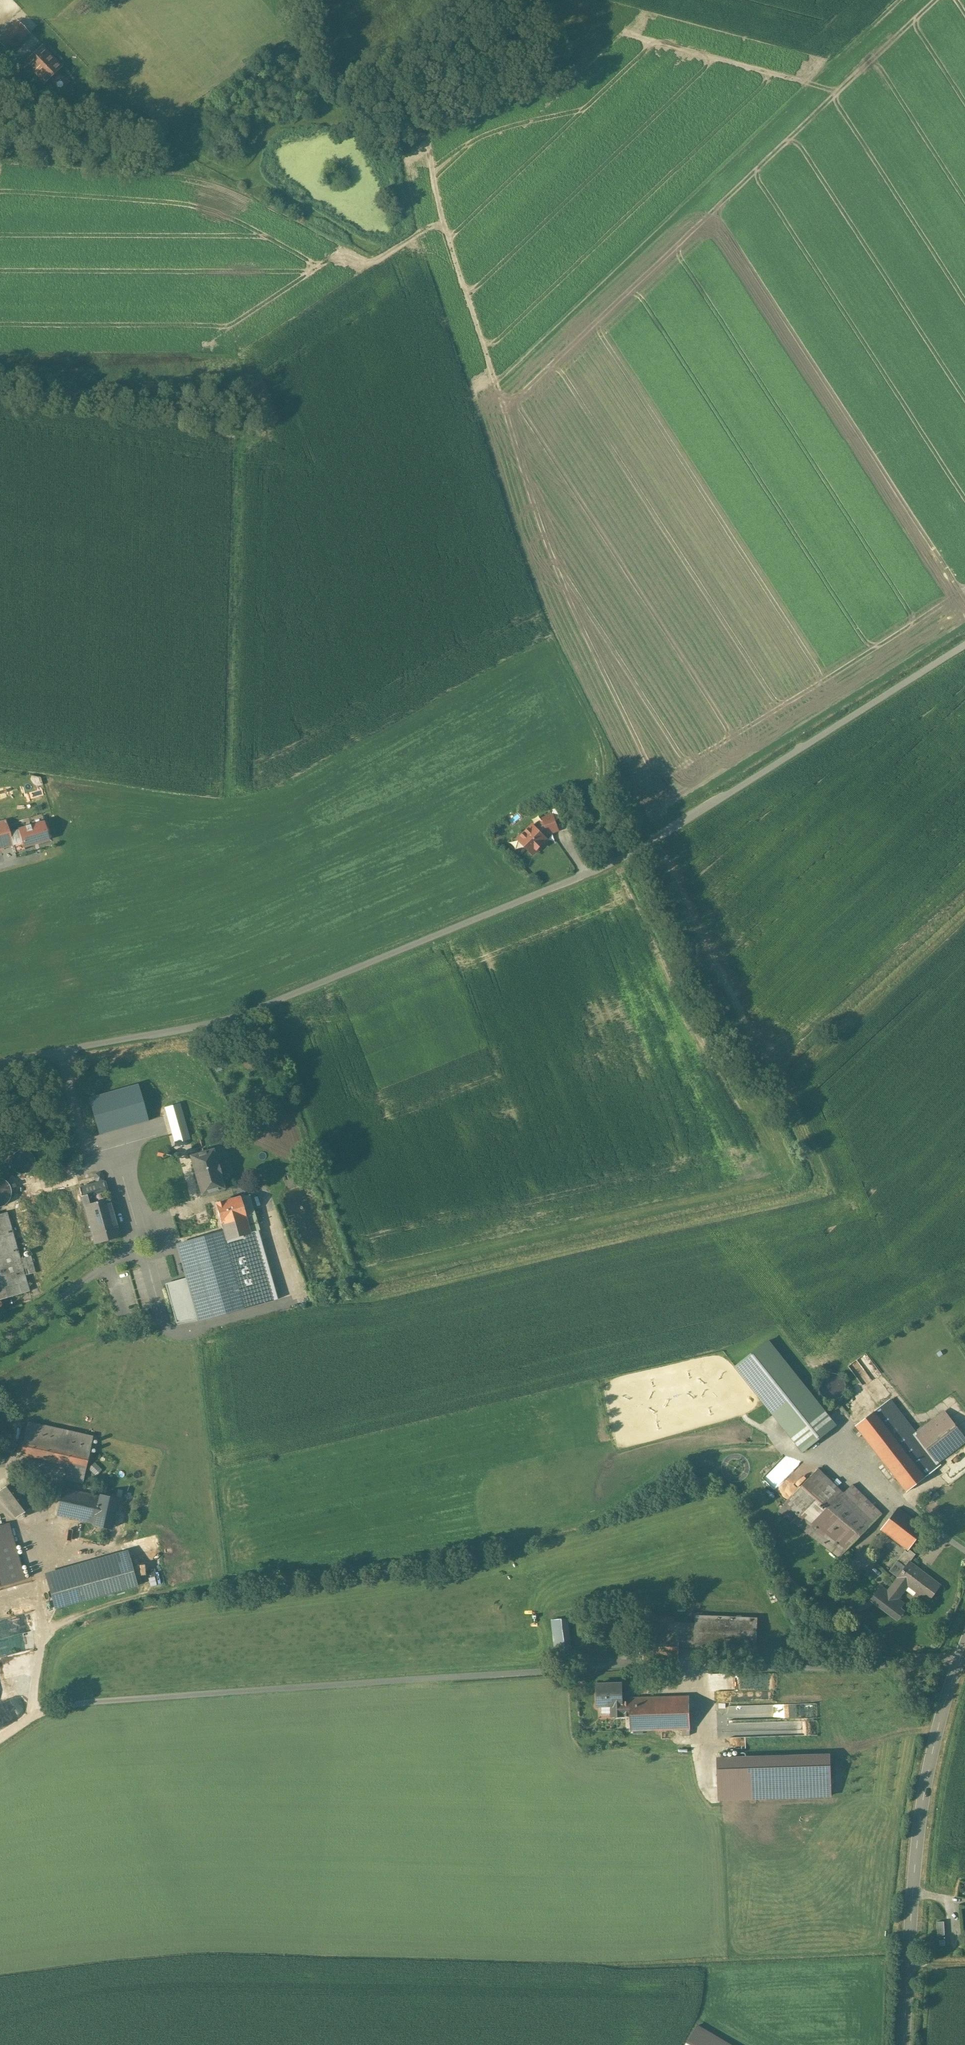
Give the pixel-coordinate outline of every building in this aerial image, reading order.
[(0,38),(0,43),(9,52),(29,33),(18,21),(0,38)] [(41,46),(25,62),(45,83),(61,67),(41,46)] [(553,816),(544,819),(545,821),(537,829),(544,837),(548,833),(557,830),(553,816)] [(14,845),(13,845),(9,833),(6,820),(0,822),(0,849),(14,845)] [(43,822),(19,829),(19,830),(9,833),(13,845),(23,842),(24,847),(48,839),(43,822)] [(532,825),(519,839),(533,853),(547,840),(544,837),(537,829),(532,825)] [(137,1082),(89,1095),(99,1132),(146,1119),(137,1082)] [(212,1153),(189,1160),(200,1198),(223,1191),(212,1153)] [(97,1177),(73,1183),(90,1240),(113,1233),(97,1177)] [(1,1206),(3,1205),(4,1204),(6,1203),(7,1201),(9,1200),(10,1198),(10,1196),(11,1194),(11,1192),(11,1190),(10,1188),(9,1186),(8,1184),(7,1183),(6,1181),(4,1180),(2,1179),(0,1179),(0,1206),(1,1206)] [(247,1198),(209,1207),(211,1214),(216,1233),(221,1253),(257,1244),(254,1233),(256,1233),(247,1198)] [(0,1213),(0,1299),(26,1291),(22,1274),(34,1271),(30,1255),(19,1258),(5,1212),(0,1213)] [(211,1214),(178,1222),(183,1242),(216,1233),(211,1214)] [(186,1251),(185,1252),(193,1279),(203,1317),(204,1320),(271,1303),(257,1244),(221,1253),(216,1233),(183,1242),(186,1251)] [(190,1280),(189,1277),(165,1284),(176,1323),(201,1319),(200,1317),(190,1280)] [(193,1279),(190,1280),(200,1317),(203,1317),(193,1279)] [(768,1340),(735,1366),(756,1392),(803,1451),(835,1425),(768,1340)] [(834,1373),(832,1373),(830,1373),(828,1374),(826,1374),(825,1375),(823,1377),(821,1378),(820,1380),(820,1382),(819,1383),(819,1384),(819,1387),(819,1389),(819,1391),(820,1393),(821,1394),(822,1396),(824,1398),(826,1399),(829,1400),(832,1400),(835,1400),(836,1399),(838,1399),(840,1397),(842,1396),(843,1395),(844,1394),(845,1392),(845,1391),(845,1390),(846,1388),(846,1386),(846,1384),(845,1383),(844,1381),(843,1379),(842,1377),(841,1376),(840,1375),(839,1375),(837,1374),(834,1373)] [(916,1433),(889,1399),(876,1410),(927,1475),(940,1465),(938,1462),(916,1433)] [(927,1475),(876,1410),(856,1425),(907,1491),(927,1475)] [(916,1433),(938,1462),(964,1440),(964,1437),(945,1411),(916,1433)] [(92,1436),(27,1422),(20,1454),(67,1464),(85,1468),(92,1436)] [(97,1474),(103,1468),(96,1461),(90,1467),(97,1474)] [(85,1468),(67,1464),(65,1479),(82,1483),(85,1468)] [(776,1465),(765,1477),(777,1487),(787,1475),(776,1465)] [(843,1492),(818,1468),(786,1501),(792,1508),(847,1549),(874,1522),(865,1514),(874,1505),(852,1484),(843,1492)] [(14,1480),(0,1490),(0,1495),(16,1517),(32,1505),(14,1480)] [(99,1496),(62,1488),(56,1515),(93,1523),(99,1496)] [(117,1498),(100,1494),(99,1496),(93,1523),(93,1524),(111,1528),(117,1498)] [(847,1549),(792,1508),(786,1501),(778,1510),(839,1558),(847,1549)] [(882,1513),(874,1505),(865,1514),(874,1522),(882,1513)] [(925,1527),(898,1507),(881,1529),(908,1549),(925,1527)] [(0,1526),(0,1565),(5,1585),(24,1579),(9,1523),(0,1526)] [(908,1551),(905,1549),(898,1558),(907,1564),(909,1561),(909,1562),(915,1554),(909,1549),(908,1551)] [(127,1550),(45,1573),(55,1608),(136,1585),(128,1556),(127,1550)] [(909,1562),(909,1561),(907,1564),(905,1566),(897,1560),(889,1570),(898,1577),(891,1587),(900,1594),(907,1584),(929,1600),(940,1585),(909,1562)] [(887,1592),(881,1587),(872,1599),(894,1616),(903,1603),(896,1599),(900,1594),(891,1587),(887,1592)] [(757,1618),(696,1615),(695,1623),(645,1621),(644,1638),(670,1640),(670,1645),(678,1645),(756,1649),(757,1618)] [(562,1618),(552,1619),(556,1653),(565,1653),(562,1618)] [(631,1628),(619,1628),(619,1642),(632,1642),(631,1628)] [(670,1640),(644,1638),(643,1660),(677,1662),(678,1645),(670,1645),(670,1640)] [(0,1658),(0,1680),(32,1672),(27,1651),(0,1658)] [(622,1683),(596,1684),(597,1705),(601,1705),(611,1705),(612,1713),(612,1716),(631,1715),(630,1701),(623,1701),(622,1683)] [(689,1696),(630,1698),(630,1701),(631,1715),(631,1730),(644,1729),(655,1729),(682,1728),(690,1728),(689,1696)] [(611,1705),(601,1705),(601,1714),(612,1713),(611,1705)] [(750,1721),(748,1721),(745,1722),(742,1722),(740,1724),(739,1725),(737,1726),(736,1728),(735,1730),(735,1731),(734,1733),(734,1735),(734,1737),(735,1738),(735,1739),(735,1741),(736,1742),(738,1744),(739,1745),(740,1746),(741,1747),(743,1748),(746,1749),(748,1749),(751,1749),(753,1748),(754,1747),(757,1746),(758,1745),(760,1742),(761,1740),(762,1739),(762,1737),(762,1735),(762,1733),(762,1732),(761,1730),(760,1729),(760,1727),(759,1726),(758,1725),(757,1724),(755,1723),(754,1722),(751,1721),(750,1721)] [(655,1729),(644,1729),(645,1738),(655,1737),(655,1729)] [(718,1759),(720,1799),(830,1795),(828,1755),(770,1756),(718,1759)] [(698,2025),(686,2044),(731,2044),(698,2025)]
